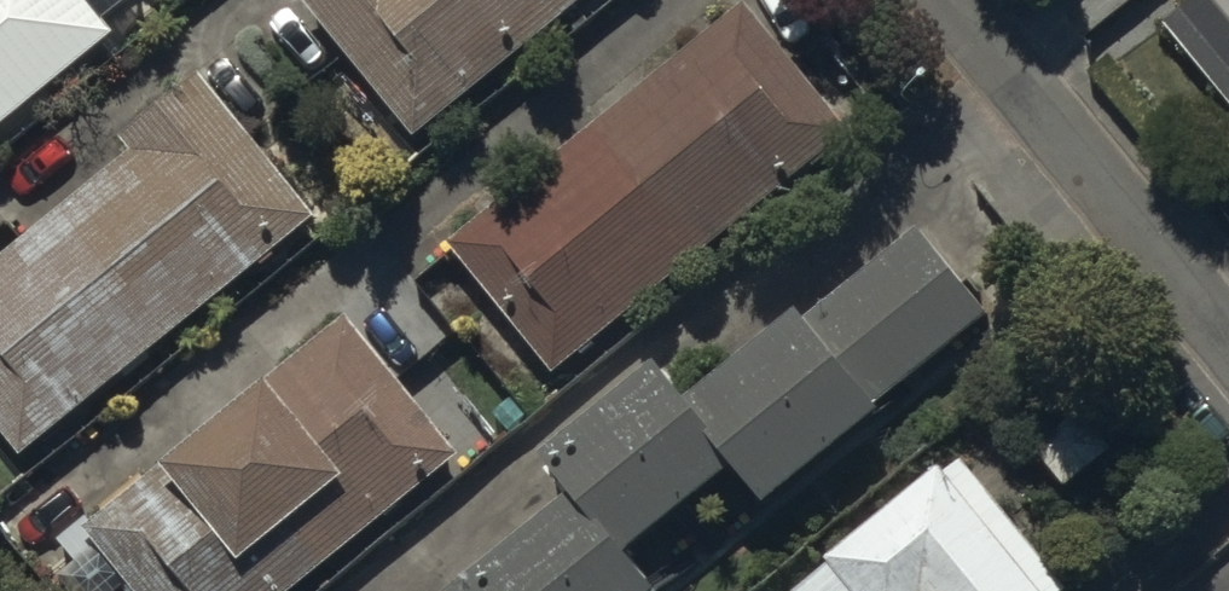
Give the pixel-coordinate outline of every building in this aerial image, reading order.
[(117,46),(79,0),(0,0),(0,142),(117,46)] [(305,10),(417,154),(604,0),(317,0),(305,10)] [(1164,31),(1228,109),(1228,0),(1202,0),(1164,31)] [(745,20),(452,257),(558,389),(852,152),(745,20)] [(314,231),(195,92),(121,155),(134,170),(5,281),(0,275),(0,444),(27,476),(314,231)] [(472,590),(643,590),(630,576),(737,487),(769,526),(883,431),(872,418),(986,323),(914,236),(694,418),(663,379),(547,475),(574,507),(472,590)] [(461,470),(347,331),(261,402),(267,410),(178,483),(173,476),(99,538),(87,524),(58,547),(78,571),(94,558),(122,590),(314,590),(461,470)] [(1069,499),(1115,460),(1080,420),(1035,458),(1069,499)] [(965,479),(944,495),(936,486),(830,571),(844,590),(843,590),(1055,590),(965,479)]
